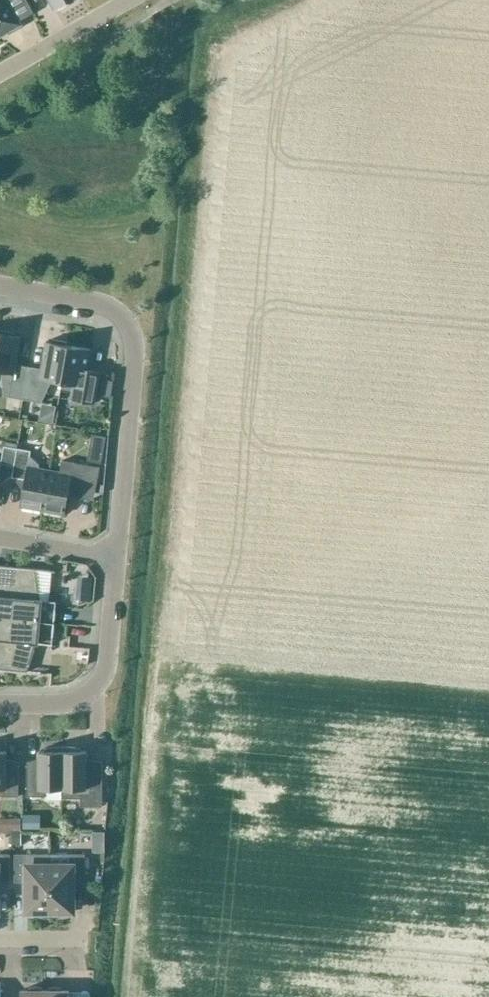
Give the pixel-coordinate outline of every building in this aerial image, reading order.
[(2,35),(19,25),(6,3),(11,0),(0,0),(0,32),(2,35)] [(70,0),(48,0),(54,9),(70,0)] [(1,372),(4,395),(8,396),(8,397),(22,400),(28,367),(15,365),(20,337),(14,336),(15,333),(0,331),(0,333),(0,372),(1,372)] [(28,367),(22,400),(41,403),(52,381),(61,383),(68,346),(66,345),(66,343),(52,340),(52,343),(46,342),(41,369),(28,367)] [(68,346),(61,383),(74,385),(71,400),(93,404),(98,379),(85,377),(90,349),(68,346)] [(98,394),(110,396),(113,380),(101,378),(98,394)] [(12,478),(17,449),(6,447),(3,446),(0,461),(0,476),(12,478)] [(17,449),(12,478),(24,480),(20,507),(42,511),(49,470),(40,469),(40,465),(30,456),(30,451),(17,449)] [(89,450),(88,460),(102,462),(103,453),(89,450)] [(49,470),(42,511),(64,515),(69,488),(95,493),(99,467),(62,460),(60,472),(49,470)] [(12,619),(16,568),(0,566),(0,618),(12,619)] [(12,619),(54,623),(56,602),(40,600),(36,569),(16,568),(12,619)] [(79,591),(78,600),(92,601),(92,592),(79,591)] [(7,671),(12,619),(0,618),(0,671),(7,671)] [(54,623),(12,619),(7,671),(27,673),(36,644),(52,645),(54,623)] [(62,789),(62,746),(44,748),(44,751),(38,751),(38,765),(26,765),(26,797),(44,797),(44,789),(61,789),(62,789)] [(62,789),(61,789),(61,799),(80,799),(80,807),(101,807),(101,765),(85,765),(85,751),(80,751),(80,748),(62,746),(62,789)] [(18,797),(18,765),(5,765),(5,751),(0,751),(0,797),(18,797)] [(23,817),(23,829),(39,829),(39,817),(23,817)] [(20,818),(5,818),(5,830),(20,830),(20,818)] [(12,831),(12,845),(20,845),(20,831),(12,831)] [(104,832),(94,832),(94,852),(102,852),(106,852),(106,832),(104,832)] [(10,882),(10,854),(0,854),(0,882),(10,882)] [(46,916),(49,916),(49,866),(49,854),(14,854),(14,882),(26,882),(26,911),(29,911),(29,914),(46,916)] [(71,854),(49,854),(49,866),(49,916),(53,916),(70,914),(70,911),(72,911),(72,882),(85,882),(85,854),(71,854)]
